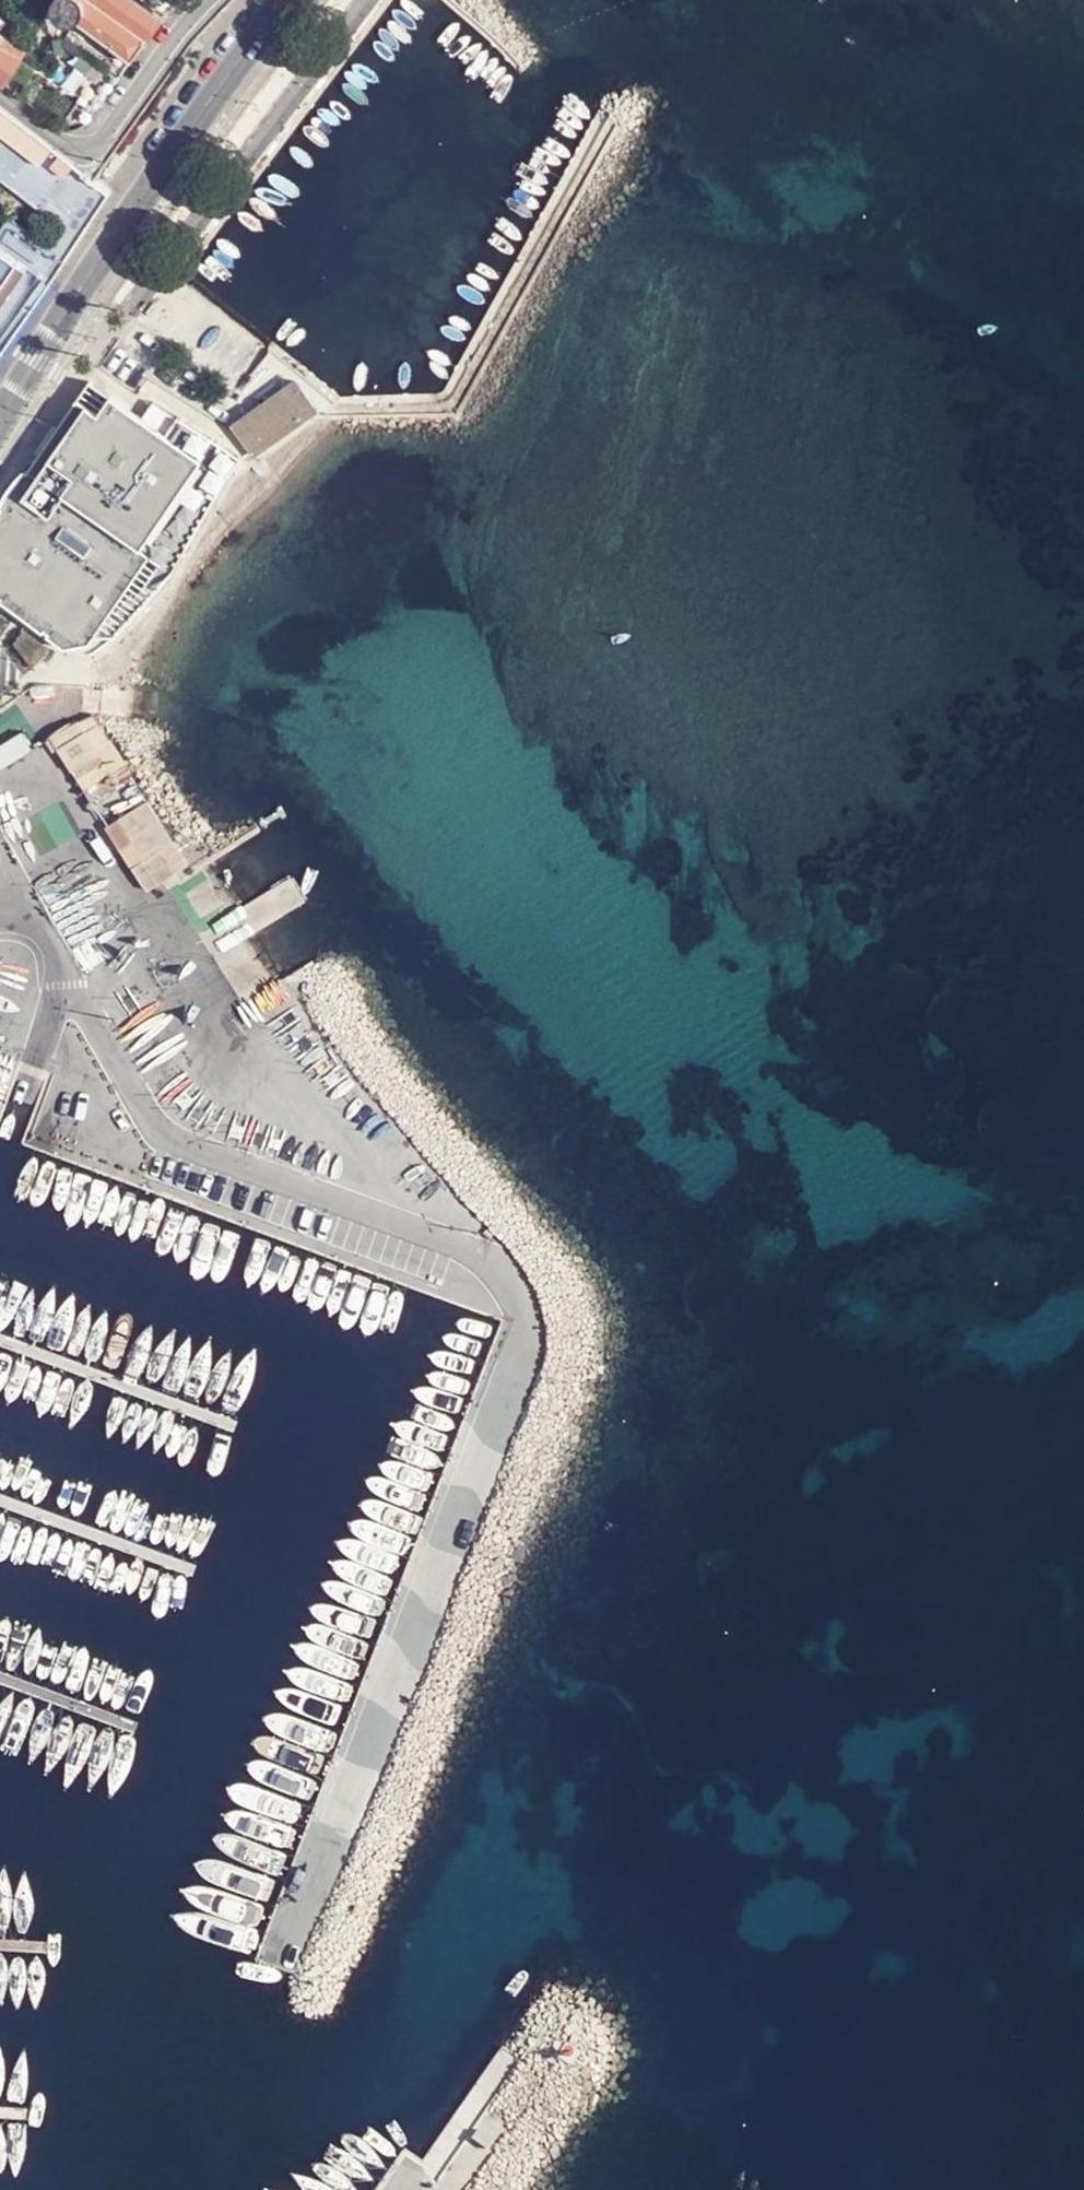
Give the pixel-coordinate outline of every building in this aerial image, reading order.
[(54,5),(55,8),(58,13),(60,16),(65,19),(68,20),(71,20),(77,19),(79,19),(81,18),(83,16),(85,14),(87,11),(88,9),(89,6),(89,3),(89,1),(89,0),(55,0),(54,5)] [(89,1),(89,3),(89,6),(88,9),(87,11),(85,14),(83,16),(81,18),(79,19),(77,19),(132,61),(164,18),(137,0),(89,0),(89,1)] [(0,27),(0,80),(5,83),(27,48),(0,27)] [(67,260),(112,193),(107,189),(98,181),(16,119),(0,107),(0,179),(61,224),(46,246),(67,260)] [(107,169),(98,181),(107,189),(116,176),(107,169)] [(53,281),(0,245),(0,358),(53,281)] [(304,388),(243,427),(261,456),(322,416),(304,388)] [(0,516),(0,559),(25,576),(28,573),(43,585),(35,598),(62,618),(71,604),(83,613),(97,594),(138,623),(216,514),(116,445),(126,433),(100,416),(79,402),(63,425),(0,516)] [(111,731),(94,740),(81,713),(50,729),(85,797),(133,773),(111,731)] [(102,824),(146,887),(189,857),(145,794),(102,824)]
